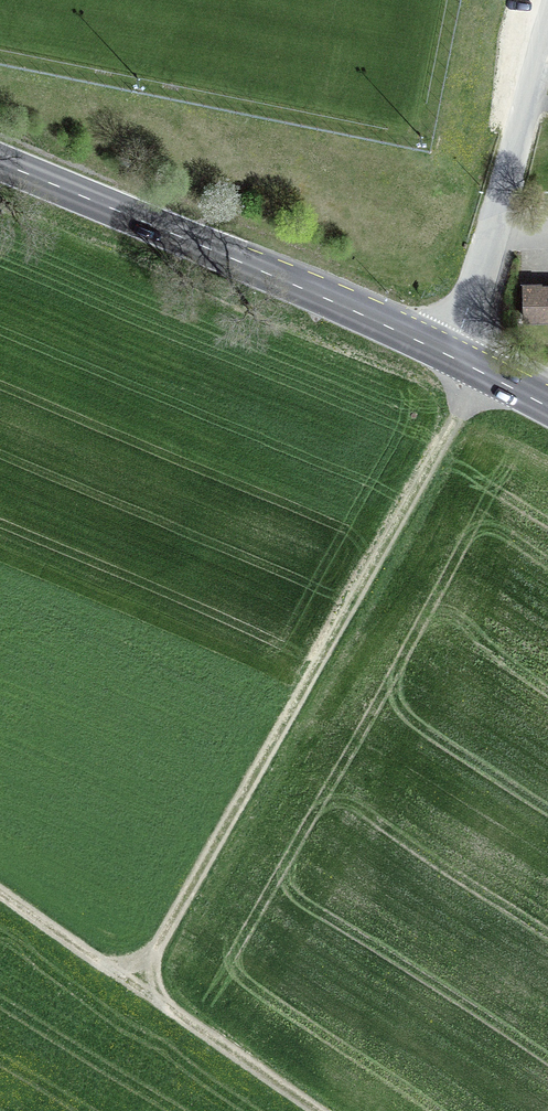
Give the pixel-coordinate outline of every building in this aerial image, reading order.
[(541,281),(523,281),(523,315),(535,315),(541,315),(541,282),(541,281)] [(535,320),(547,320),(547,282),(541,282),(541,315),(535,315),(535,320)]
